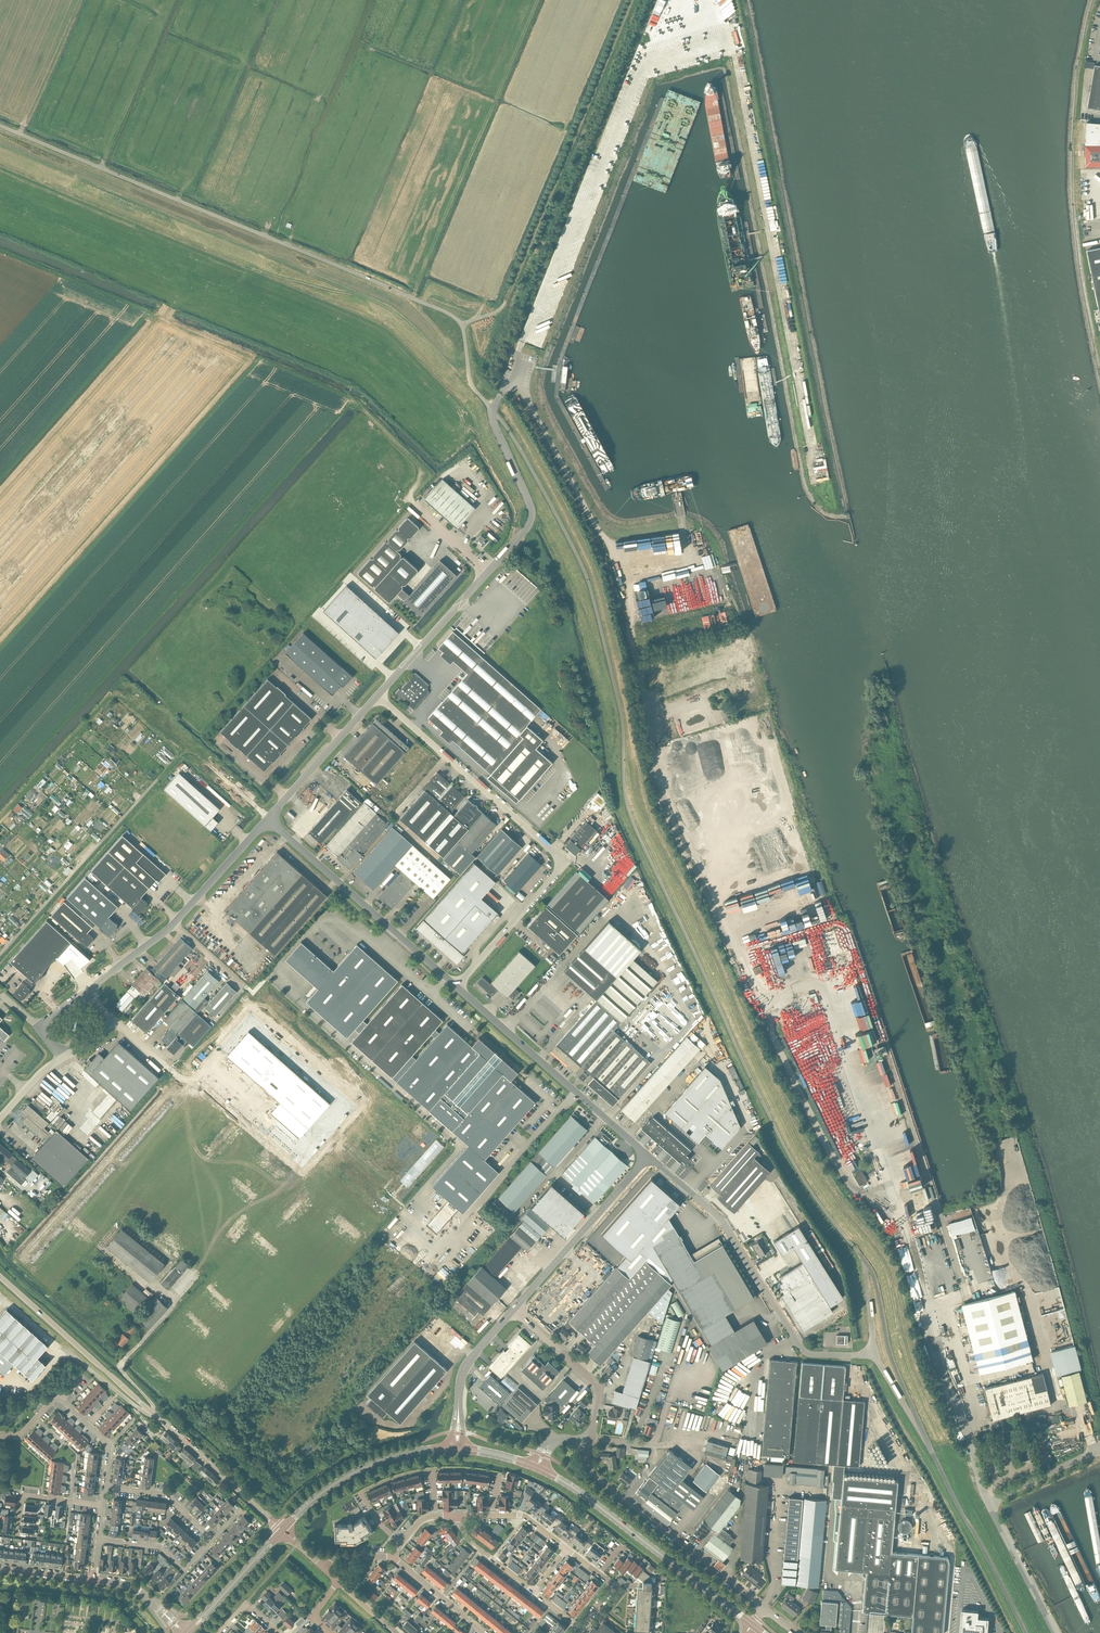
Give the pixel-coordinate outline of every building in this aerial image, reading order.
[(1088,108),(1099,110),(1099,66),(1095,65),(1088,108)] [(1091,123),(1087,122),(1085,146),(1085,166),(1099,166),(1099,123),(1091,123)] [(1099,314),(1099,248),(1087,250),(1099,314)] [(568,357),(564,357),(562,360),(559,390),(560,393),(564,393),(566,391),(569,360),(568,357)] [(440,513),(459,493),(442,478),(424,499),(440,513)] [(459,493),(440,513),(457,528),(475,507),(459,493)] [(358,572),(358,573),(358,574),(359,574),(371,585),(372,586),(373,586),(374,586),(374,585),(375,586),(375,587),(375,588),(375,589),(388,600),(388,601),(389,601),(390,601),(390,600),(391,600),(396,594),(420,614),(456,575),(440,560),(409,595),(402,588),(402,587),(402,586),(402,585),(403,584),(404,584),(405,584),(406,584),(417,571),(417,570),(417,569),(417,568),(404,557),(403,556),(402,556),(402,557),(401,557),(400,556),(401,555),(401,554),(400,553),(397,550),(397,549),(398,549),(399,549),(400,549),(408,541),(408,540),(408,539),(408,538),(408,537),(409,538),(410,538),(411,537),(418,529),(419,528),(419,527),(418,527),(418,526),(409,518),(408,518),(407,518),(406,518),(399,527),(398,527),(398,528),(399,529),(399,530),(398,529),(397,529),(396,530),(388,538),(388,539),(388,540),(389,541),(388,542),(387,542),(386,541),(385,542),(373,555),(373,556),(373,557),(374,558),(373,559),(372,558),(371,558),(370,558),(370,559),(359,571),(358,572)] [(346,585),(335,598),(340,602),(351,589),(346,585)] [(351,589),(340,602),(345,606),(356,594),(351,589)] [(356,594),(345,606),(349,611),(361,598),(356,594)] [(335,598),(323,611),(328,615),(340,602),(335,598)] [(361,598),(349,611),(354,615),(366,602),(361,598)] [(340,602),(328,615),(333,619),(345,606),(340,602)] [(366,602),(354,615),(359,620),(371,607),(366,602)] [(345,606),(333,619),(338,624),(349,611),(345,606)] [(371,607),(359,620),(364,624),(376,611),(371,607)] [(349,611),(338,624),(343,628),(354,615),(349,611)] [(376,611),(364,624),(369,628),(381,615),(376,611)] [(354,615),(343,628),(348,632),(359,620),(354,615)] [(381,615),(369,628),(374,633),(380,626),(385,620),(381,615)] [(359,620),(348,632),(353,637),(364,624),(359,620)] [(385,620),(380,626),(394,638),(399,632),(385,620)] [(364,624),(353,637),(357,641),(369,628),(364,624)] [(380,626),(374,633),(387,645),(394,638),(380,626)] [(369,628),(357,641),(362,645),(368,639),(374,633),(369,628)] [(467,673),(428,718),(442,731),(443,731),(452,740),(491,773),(487,777),(505,793),(508,790),(516,789),(519,799),(552,762),(536,748),(543,740),(527,725),(541,709),(482,657),(453,631),(438,647),(443,652),(453,661),(467,673)] [(342,667),(303,633),(285,652),(332,694),(341,684),(343,686),(352,676),(342,667)] [(374,633),(368,639),(382,652),(387,645),(374,633)] [(368,639),(362,645),(376,658),(382,652),(368,639)] [(427,690),(427,687),(429,684),(415,672),(400,689),(399,689),(396,693),(414,709),(429,692),(427,690)] [(304,727),(312,718),(285,694),(286,693),(277,685),(276,686),(268,678),(220,731),(229,739),(229,740),(237,748),(238,747),(264,770),(272,762),(273,762),(281,754),(280,753),(296,735),(297,736),(304,727)] [(373,722),(344,755),(357,767),(353,771),(357,774),(360,770),(365,774),(377,784),(381,779),(383,777),(406,751),(409,747),(384,725),(376,718),(373,722)] [(211,830),(218,822),(212,817),(220,809),(179,772),(164,789),(211,830)] [(400,818),(443,857),(483,812),(468,799),(463,805),(460,802),(465,797),(437,772),(422,788),(425,790),(400,818)] [(353,795),(350,792),(346,789),(308,832),(321,843),(335,827),(337,829),(361,802),(359,800),(360,798),(355,793),(353,795)] [(376,813),(364,802),(326,845),(338,856),(337,857),(349,868),(389,824),(388,824),(392,819),(380,809),(376,813)] [(460,874),(466,867),(475,857),(471,853),(496,825),(483,813),(458,842),(454,846),(443,859),(460,874)] [(575,853),(596,830),(587,821),(567,844),(566,844),(565,845),(575,854),(576,854),(575,853)] [(393,827),(353,872),(373,889),(395,864),(401,870),(402,870),(415,882),(421,887),(423,889),(433,898),(450,878),(418,850),(393,827)] [(497,875),(522,847),(501,829),(477,857),(497,875)] [(138,912),(140,911),(142,910),(142,909),(143,908),(145,907),(145,906),(146,904),(147,902),(141,897),(157,879),(136,861),(143,853),(123,835),(91,870),(138,912)] [(68,841),(64,846),(68,849),(72,844),(68,841)] [(0,852),(0,857),(3,860),(9,854),(3,849),(0,852)] [(275,954),(327,895),(277,851),(225,910),(275,954)] [(508,876),(504,880),(517,892),(528,880),(542,865),(528,853),(515,868),(508,876)] [(456,961),(462,953),(498,913),(481,897),(495,881),(473,862),(416,927),(436,944),(436,943),(456,961)] [(393,907),(415,882),(402,870),(380,896),(393,907)] [(579,933),(609,899),(577,871),(547,904),(579,933)] [(108,934),(110,933),(111,933),(112,932),(113,931),(114,930),(115,929),(115,928),(116,927),(116,926),(117,925),(117,924),(109,917),(118,906),(85,877),(67,897),(108,934)] [(86,946),(93,938),(87,932),(93,926),(64,901),(51,915),(86,946)] [(559,954),(577,934),(546,906),(528,926),(559,954)] [(58,957),(71,942),(46,920),(10,961),(32,981),(33,980),(35,982),(34,983),(35,983),(40,977),(41,978),(42,976),(43,973),(45,970),(46,968),(48,966),(50,964),(52,962),(55,960),(57,959),(57,958),(56,958),(57,956),(58,957)] [(621,1022),(657,981),(632,958),(641,949),(609,921),(564,971),(596,1000),(551,1051),(567,1065),(566,1066),(571,1070),(571,1069),(579,1076),(578,1077),(583,1081),(584,1080),(591,1087),(590,1088),(595,1091),(612,1105),(618,1099),(651,1063),(614,1030),(621,1021),(621,1022)] [(155,966),(151,970),(163,981),(167,977),(192,948),(180,938),(174,945),(155,966)] [(357,1030),(365,1021),(363,1020),(398,980),(357,944),(333,970),(301,941),(285,959),(317,988),(306,1001),(347,1038),(355,1029),(357,1030)] [(464,955),(462,953),(456,961),(436,943),(436,944),(457,962),(464,955)] [(513,999),(520,992),(515,988),(535,965),(519,951),(491,982),(507,996),(508,995),(513,999)] [(174,976),(182,968),(178,965),(171,973),(174,976)] [(759,965),(752,968),(755,975),(762,972),(759,965)] [(158,988),(162,983),(159,980),(159,979),(146,968),(132,984),(133,985),(140,991),(142,993),(145,996),(152,988),(154,985),(158,988)] [(198,1011),(208,1001),(205,998),(219,981),(208,971),(184,999),(198,1011)] [(492,996),(498,990),(482,976),(477,982),(492,996)] [(21,999),(22,998),(23,998),(24,997),(25,996),(26,995),(27,994),(28,993),(28,992),(29,991),(29,990),(30,989),(22,982),(13,992),(21,999)] [(164,982),(150,999),(165,1012),(179,995),(175,992),(181,986),(176,982),(171,988),(167,985),(164,982)] [(215,1016),(237,991),(227,983),(205,1007),(215,1016)] [(435,1029),(443,1020),(402,984),(367,1023),(365,1021),(357,1030),(359,1032),(351,1041),(370,1058),(392,1077),(468,1145),(431,1186),(462,1213),(499,1172),(484,1159),(535,1102),(510,1080),(511,1080),(518,1072),(501,1057),(501,1058),(500,1059),(493,1053),(494,1052),(495,1052),(478,1037),(472,1045),(471,1045),(447,1024),(439,1032),(435,1029)] [(133,985),(127,991),(139,1001),(140,1002),(145,996),(142,993),(140,991),(133,985)] [(122,1011),(134,998),(127,991),(115,1005),(122,1011)] [(148,1001),(132,1019),(142,1028),(147,1032),(163,1014),(165,1012),(150,999),(148,1001)] [(193,1046),(211,1026),(182,1000),(164,1020),(172,1027),(167,1031),(168,1032),(166,1035),(165,1034),(161,1039),(168,1045),(167,1047),(174,1053),(183,1044),(186,1040),(193,1046)] [(3,1040),(8,1034),(0,1027),(0,1037),(3,1040)] [(249,1031),(227,1055),(265,1089),(264,1090),(269,1094),(270,1094),(279,1102),(270,1112),(299,1138),(330,1103),(249,1031)] [(634,1121),(666,1086),(700,1048),(687,1037),(621,1110),(634,1121)] [(159,1077),(134,1055),(119,1041),(104,1057),(99,1052),(92,1060),(90,1058),(87,1061),(89,1063),(84,1069),(130,1109),(159,1077)] [(707,1097),(705,1096),(716,1084),(715,1083),(719,1079),(705,1067),(665,1111),(698,1141),(705,1133),(714,1140),(713,1142),(716,1145),(717,1143),(722,1147),(740,1127),(732,1119),(735,1116),(726,1109),(730,1104),(729,1101),(723,1096),(725,1093),(721,1090),(722,1089),(718,1085),(707,1097)] [(52,1134),(44,1128),(49,1123),(28,1105),(22,1112),(27,1116),(22,1121),(43,1139),(47,1134),(50,1136),(31,1158),(64,1186),(89,1158),(56,1129),(52,1134)] [(514,1212),(547,1175),(587,1129),(583,1126),(585,1123),(574,1113),(571,1115),(539,1152),(498,1198),(514,1212)] [(691,1150),(653,1116),(648,1121),(642,1129),(656,1141),(655,1143),(657,1145),(658,1143),(680,1162),(682,1160),(685,1163),(690,1158),(686,1155),(691,1150)] [(615,1154),(608,1148),(607,1147),(612,1141),(601,1130),(595,1136),(562,1173),(594,1202),(627,1165),(619,1158),(620,1155),(617,1153),(615,1154)] [(764,1145),(759,1135),(757,1132),(755,1134),(748,1142),(710,1185),(720,1194),(717,1197),(734,1212),(770,1171),(757,1159),(761,1155),(758,1151),(762,1147),(764,1145)] [(12,1154),(0,1143),(0,1155),(6,1161),(7,1160),(11,1165),(11,1166),(6,1171),(22,1184),(26,1180),(22,1177),(23,1176),(25,1177),(31,1183),(39,1175),(32,1169),(30,1170),(17,1158),(17,1159),(12,1154)] [(860,1169),(852,1173),(859,1186),(867,1181),(860,1169)] [(888,1173),(895,1193),(907,1188),(900,1170),(888,1173)] [(570,1318),(568,1321),(594,1344),(593,1345),(587,1351),(586,1352),(587,1353),(588,1354),(600,1365),(608,1355),(610,1354),(615,1358),(618,1361),(620,1355),(622,1356),(623,1354),(613,1350),(648,1311),(649,1312),(662,1323),(666,1310),(669,1302),(672,1292),(667,1288),(670,1285),(672,1284),(669,1282),(672,1279),(669,1274),(694,1260),(690,1254),(669,1219),(668,1217),(680,1204),(666,1192),(651,1178),(602,1234),(626,1256),(619,1263),(616,1267),(616,1266),(570,1318)] [(551,1184),(531,1206),(552,1224),(559,1216),(571,1226),(583,1212),(551,1184)] [(527,1250),(541,1235),(550,1225),(530,1207),(521,1217),(524,1219),(510,1235),(527,1250)] [(971,1216),(949,1224),(953,1236),(975,1229),(971,1216)] [(843,1297),(806,1239),(798,1226),(774,1241),(782,1254),(793,1247),(802,1262),(779,1277),(782,1281),(778,1284),(784,1293),(780,1295),(802,1330),(833,1311),(829,1306),(830,1306),(830,1305),(843,1297)] [(486,1262),(498,1273),(508,1261),(510,1260),(513,1256),(521,1247),(510,1236),(486,1262)] [(761,1244),(759,1241),(751,1245),(753,1250),(754,1249),(759,1257),(761,1255),(764,1259),(771,1254),(769,1251),(767,1252),(762,1244),(761,1244)] [(669,1274),(672,1279),(711,1344),(708,1346),(722,1370),(767,1343),(753,1319),(734,1330),(725,1315),(754,1298),(722,1243),(694,1260),(669,1274)] [(494,1277),(498,1273),(486,1262),(483,1266),(481,1265),(466,1282),(491,1304),(506,1287),(494,1277)] [(483,1314),(491,1304),(466,1282),(457,1294),(458,1295),(478,1312),(479,1311),(483,1314)] [(980,1373),(1033,1359),(1015,1290),(962,1304),(980,1373)] [(478,1312),(458,1295),(452,1301),(473,1319),(478,1312)] [(677,1300),(670,1304),(678,1317),(685,1313),(677,1300)] [(3,1374),(6,1371),(14,1362),(31,1378),(44,1363),(36,1356),(46,1345),(6,1309),(0,1315),(0,1372),(3,1374)] [(666,1317),(656,1347),(658,1348),(672,1352),(681,1322),(677,1320),(668,1317),(667,1317),(666,1317)] [(566,1331),(572,1325),(568,1321),(562,1327),(557,1333),(564,1339),(569,1333),(566,1331)] [(520,1357),(531,1345),(518,1334),(507,1346),(511,1349),(507,1353),(504,1350),(489,1367),(501,1378),(516,1361),(519,1357),(520,1357)] [(650,1361),(656,1341),(638,1335),(632,1355),(650,1361)] [(847,1344),(847,1335),(836,1335),(836,1344),(847,1344)] [(583,1345),(585,1342),(583,1340),(580,1343),(579,1343),(575,1348),(581,1353),(586,1348),(583,1345)] [(371,1397),(366,1403),(382,1417),(383,1417),(388,1412),(400,1423),(447,1369),(430,1355),(415,1341),(380,1380),(379,1380),(367,1393),(370,1396),(371,1397)] [(1075,1345),(1051,1351),(1057,1375),(1081,1369),(1075,1345)] [(545,1364),(534,1355),(521,1369),(543,1389),(559,1371),(548,1361),(545,1364)] [(641,1391),(650,1361),(632,1355),(623,1383),(623,1385),(641,1391)] [(609,1365),(602,1372),(608,1378),(615,1370),(618,1366),(614,1363),(615,1361),(611,1357),(606,1362),(609,1365)] [(788,1457),(796,1361),(769,1359),(767,1391),(765,1391),(763,1412),(765,1412),(761,1454),(788,1457)] [(793,1461),(833,1464),(833,1465),(832,1481),(833,1481),(832,1492),(832,1497),(841,1498),(841,1504),(839,1515),(836,1514),(835,1534),(838,1534),(835,1569),(862,1571),(862,1572),(862,1573),(862,1574),(863,1575),(864,1576),(865,1577),(865,1578),(862,1611),(864,1611),(885,1613),(907,1615),(912,1616),(911,1632),(918,1632),(924,1632),(943,1632),(949,1562),(948,1557),(918,1554),(912,1554),(902,1553),(891,1552),(897,1492),(898,1480),(843,1475),(844,1466),(844,1465),(859,1466),(864,1401),(843,1399),(843,1390),(846,1390),(847,1381),(844,1381),(845,1369),(845,1366),(802,1362),(793,1461)] [(1069,1405),(1087,1401),(1079,1371),(1062,1375),(1069,1405)] [(958,1373),(952,1376),(965,1407),(972,1404),(958,1373)] [(993,1419),(1051,1404),(1043,1373),(985,1387),(993,1419)] [(499,1405),(510,1392),(490,1374),(479,1386),(499,1405)] [(562,1406),(576,1390),(564,1379),(550,1395),(562,1406)] [(94,1387),(107,1399),(109,1397),(106,1392),(107,1391),(98,1383),(94,1387)] [(639,1397),(641,1391),(623,1385),(621,1391),(632,1395),(639,1397)] [(105,1401),(107,1399),(94,1387),(91,1391),(99,1399),(100,1398),(105,1401)] [(522,1422),(537,1404),(518,1387),(502,1405),(504,1407),(502,1409),(505,1412),(508,1410),(522,1422)] [(613,1393),(611,1401),(617,1403),(629,1406),(632,1395),(621,1391),(615,1389),(614,1394),(613,1393)] [(656,1401),(662,1403),(666,1393),(660,1390),(656,1401)] [(98,1400),(99,1399),(91,1391),(87,1395),(100,1406),(102,1404),(98,1400)] [(98,1408),(100,1406),(87,1395),(84,1398),(92,1406),(93,1405),(98,1408)] [(635,1408),(639,1397),(632,1395),(629,1406),(632,1407),(635,1408)] [(584,1408),(588,1402),(583,1397),(578,1403),(584,1408)] [(91,1407),(92,1406),(84,1398),(80,1402),(89,1411),(92,1408),(91,1407)] [(645,1406),(647,1401),(640,1398),(638,1403),(645,1406)] [(87,1414),(89,1411),(80,1402),(76,1407),(84,1415),(85,1414),(87,1414)] [(113,1405),(126,1417),(130,1413),(121,1405),(120,1406),(115,1403),(113,1405)] [(568,1404),(562,1411),(566,1415),(572,1407),(568,1404)] [(122,1421),(126,1417),(113,1405),(112,1407),(115,1412),(114,1413),(122,1421)] [(557,1418),(556,1405),(543,1406),(544,1415),(548,1415),(548,1419),(557,1418)] [(609,1411),(607,1418),(608,1418),(615,1419),(616,1420),(617,1414),(620,1414),(621,1409),(616,1408),(613,1407),(613,1412),(609,1411)] [(495,1415),(494,1416),(501,1422),(508,1415),(505,1412),(502,1409),(501,1408),(495,1415)] [(578,1425),(582,1420),(580,1418),(584,1414),(578,1408),(569,1418),(578,1425)] [(122,1421),(114,1413),(113,1413),(108,1411),(106,1413),(119,1424),(122,1421)] [(53,1424),(62,1415),(59,1412),(58,1413),(57,1412),(49,1420),(53,1424)] [(115,1428),(119,1424),(106,1413),(105,1415),(108,1419),(107,1420),(115,1428)] [(57,1428),(65,1420),(65,1419),(65,1418),(62,1415),(53,1424),(57,1428)] [(61,1432),(73,1419),(71,1417),(66,1420),(65,1420),(57,1428),(61,1432)] [(656,1425),(658,1420),(649,1417),(647,1424),(644,1432),(650,1435),(653,1426),(653,1425),(656,1425)] [(65,1435),(73,1427),(72,1426),(75,1421),(73,1419),(61,1432),(65,1435)] [(112,1432),(115,1428),(107,1420),(106,1421),(105,1420),(102,1423),(112,1432)] [(108,1436),(112,1432),(102,1423),(99,1426),(100,1427),(99,1428),(108,1436)] [(69,1439),(81,1426),(79,1424),(74,1427),(73,1427),(65,1435),(69,1439)] [(73,1442),(81,1434),(80,1433),(83,1428),(81,1426),(69,1439),(73,1442)] [(29,1442),(41,1430),(39,1428),(35,1431),(34,1430),(25,1439),(29,1442)] [(137,1428),(133,1432),(139,1438),(142,1435),(144,1438),(146,1436),(137,1428)] [(33,1446),(41,1437),(40,1436),(43,1432),(41,1430),(29,1442),(33,1446)] [(167,1441),(171,1436),(166,1431),(162,1436),(161,1438),(166,1442),(167,1440),(167,1441)] [(128,1437),(137,1445),(139,1444),(136,1441),(139,1438),(133,1432),(132,1432),(128,1437)] [(77,1446),(86,1437),(83,1434),(82,1435),(81,1434),(73,1442),(77,1446)] [(37,1449),(49,1437),(47,1435),(42,1438),(41,1437),(33,1446),(37,1449)] [(171,1436),(167,1441),(168,1441),(166,1443),(174,1449),(175,1447),(178,1444),(179,1443),(171,1436)] [(41,1453),(49,1444),(48,1444),(51,1439),(49,1437),(37,1449),(41,1453)] [(86,1437),(77,1446),(81,1450),(89,1442),(88,1441),(88,1439),(86,1437)] [(124,1441),(131,1447),(134,1444),(136,1446),(137,1445),(128,1437),(124,1441)] [(724,1459),(728,1446),(707,1440),(703,1453),(724,1459)] [(120,1445),(127,1451),(129,1454),(131,1452),(128,1450),(131,1447),(124,1441),(120,1445)] [(153,1443),(150,1446),(151,1446),(155,1450),(156,1450),(159,1447),(160,1445),(155,1441),(153,1443)] [(45,1457),(56,1444),(54,1442),(50,1445),(49,1444),(41,1453),(45,1457)] [(56,1444),(45,1457),(49,1460),(57,1452),(56,1451),(58,1446),(56,1444)] [(88,1457),(98,1459),(98,1453),(96,1452),(96,1451),(92,1451),(92,1447),(90,1444),(85,1450),(88,1452),(88,1457)] [(120,1445),(116,1450),(119,1452),(123,1456),(125,1458),(128,1455),(129,1454),(127,1451),(120,1445)] [(179,1445),(174,1450),(177,1452),(178,1454),(184,1459),(186,1457),(186,1458),(184,1460),(187,1462),(186,1462),(190,1466),(192,1463),(193,1464),(192,1466),(194,1468),(195,1468),(197,1471),(198,1471),(201,1474),(203,1473),(206,1476),(207,1476),(210,1479),(209,1480),(211,1482),(214,1485),(215,1484),(219,1481),(219,1480),(215,1477),(216,1476),(210,1471),(204,1465),(202,1467),(201,1466),(202,1465),(199,1463),(196,1461),(195,1460),(196,1458),(190,1453),(190,1452),(184,1447),(181,1451),(180,1449),(182,1447),(179,1445)] [(624,1457),(625,1448),(617,1447),(616,1456),(624,1457)] [(650,1475),(684,1502),(693,1509),(703,1496),(682,1479),(692,1466),(670,1449),(650,1475)] [(610,1455),(610,1453),(600,1453),(600,1458),(608,1459),(609,1469),(616,1468),(615,1455),(610,1455)] [(706,1492),(720,1474),(706,1463),(693,1481),(706,1492)] [(782,1477),(783,1465),(764,1463),(763,1475),(782,1477)] [(817,1468),(786,1466),(785,1476),(789,1476),(788,1483),(794,1484),(816,1486),(823,1486),(824,1469),(817,1468)] [(626,1474),(628,1471),(625,1469),(623,1472),(622,1471),(617,1478),(627,1485),(631,1479),(626,1474)] [(760,1484),(762,1470),(747,1469),(746,1483),(745,1492),(746,1492),(740,1559),(762,1561),(768,1485),(760,1484)] [(414,1476),(417,1488),(423,1486),(422,1484),(423,1484),(421,1479),(420,1474),(414,1476)] [(509,1474),(508,1474),(505,1482),(507,1482),(506,1486),(514,1488),(515,1485),(517,1485),(518,1479),(517,1479),(518,1476),(510,1474),(509,1474)] [(125,1478),(126,1477),(114,1475),(113,1481),(115,1481),(115,1483),(119,1483),(119,1482),(121,1482),(122,1478),(125,1478)] [(667,1524),(684,1502),(650,1475),(649,1476),(637,1492),(646,1498),(641,1504),(667,1524)] [(415,1488),(417,1488),(414,1476),(406,1478),(409,1487),(415,1486),(415,1488)] [(403,1489),(409,1487),(406,1478),(399,1480),(402,1494),(404,1493),(403,1489)] [(401,1494),(402,1494),(399,1480),(391,1482),(394,1491),(400,1490),(401,1494)] [(381,1486),(386,1499),(388,1499),(387,1497),(392,1494),(387,1484),(381,1486)] [(385,1500),(386,1499),(381,1486),(374,1489),(378,1498),(383,1496),(385,1500)] [(530,1507),(536,1499),(531,1495),(534,1492),(526,1486),(523,1494),(529,1498),(525,1503),(530,1507)] [(380,1501),(378,1498),(374,1489),(367,1492),(369,1497),(371,1501),(373,1504),(380,1501)] [(520,1497),(522,1491),(516,1489),(514,1495),(520,1497)] [(714,1533),(730,1545),(734,1539),(730,1536),(731,1535),(722,1528),(724,1525),(740,1505),(740,1499),(728,1489),(725,1492),(703,1520),(696,1530),(704,1536),(709,1531),(713,1534),(714,1533)] [(15,1505),(16,1496),(10,1495),(11,1491),(2,1490),(2,1492),(1,1497),(3,1499),(5,1499),(5,1504),(15,1505)] [(444,1499),(457,1499),(457,1490),(443,1490),(443,1499),(444,1499)] [(190,1504),(193,1507),(194,1508),(200,1501),(203,1499),(202,1498),(201,1498),(198,1495),(196,1498),(196,1497),(190,1504)] [(486,1499),(486,1496),(477,1496),(478,1500),(476,1500),(476,1506),(478,1506),(478,1508),(486,1508),(488,1508),(488,1499),(486,1499)] [(510,1499),(510,1496),(501,1496),(501,1499),(499,1499),(499,1508),(501,1508),(510,1508),(510,1505),(511,1505),(511,1499),(510,1499)] [(795,1584),(802,1498),(789,1497),(781,1583),(795,1584)] [(818,1587),(818,1586),(826,1500),(804,1498),(796,1585),(818,1587)] [(200,1501),(194,1508),(199,1512),(205,1506),(202,1503),(204,1500),(203,1499),(200,1501)] [(221,1501),(230,1510),(234,1505),(227,1499),(224,1502),(222,1500),(221,1501)] [(426,1502),(426,1499),(417,1499),(417,1503),(416,1503),(416,1509),(417,1509),(418,1512),(426,1511),(428,1511),(428,1502),(426,1502)] [(457,1499),(444,1499),(444,1509),(453,1509),(453,1507),(457,1507),(457,1499)] [(541,1509),(546,1503),(543,1500),(543,1501),(541,1499),(539,1501),(536,1499),(530,1507),(535,1511),(538,1507),(541,1509)] [(226,1514),(230,1510),(221,1501),(220,1502),(222,1505),(219,1508),(226,1514)] [(52,1526),(54,1510),(52,1510),(53,1504),(45,1503),(44,1515),(51,1516),(50,1519),(51,1520),(50,1526),(52,1526)] [(388,1517),(400,1511),(396,1503),(385,1509),(383,1511),(387,1518),(388,1517)] [(545,1520),(551,1512),(546,1508),(549,1505),(546,1503),(541,1509),(543,1511),(540,1516),(545,1520)] [(36,1513),(37,1506),(26,1505),(25,1512),(36,1513)] [(54,1510),(52,1526),(53,1526),(55,1516),(62,1517),(63,1506),(56,1505),(55,1510),(54,1510)] [(8,1509),(0,1508),(0,1513),(5,1513),(4,1520),(3,1520),(2,1521),(1,1522),(1,1523),(1,1524),(2,1525),(3,1525),(2,1530),(12,1531),(14,1517),(6,1516),(7,1514),(8,1514),(8,1509)] [(222,1518),(226,1514),(219,1508),(216,1511),(214,1508),(213,1510),(222,1518)] [(218,1522),(222,1518),(213,1510),(212,1511),(214,1513),(211,1516),(218,1522)] [(400,1511),(388,1517),(393,1526),(401,1522),(400,1520),(404,1518),(400,1511)] [(556,1521),(561,1514),(559,1512),(556,1516),(551,1512),(545,1520),(550,1524),(553,1519),(556,1521)] [(560,1532),(566,1524),(563,1522),(565,1519),(563,1518),(564,1517),(561,1514),(556,1521),(559,1523),(555,1528),(560,1532)] [(35,1524),(36,1517),(24,1515),(24,1522),(35,1524)] [(239,1520),(248,1528),(249,1528),(250,1527),(247,1525),(250,1522),(244,1515),(239,1520)] [(214,1527),(218,1522),(211,1516),(208,1519),(206,1517),(205,1518),(207,1520),(214,1527)] [(373,1532),(364,1516),(356,1521),(354,1519),(348,1520),(349,1524),(348,1524),(335,1524),(335,1542),(355,1542),(356,1542),(373,1532)] [(166,1531),(175,1522),(170,1517),(164,1524),(168,1527),(165,1529),(166,1531)] [(910,1522),(909,1520),(907,1519),(905,1519),(903,1519),(901,1520),(899,1522),(898,1524),(898,1526),(899,1528),(900,1530),(902,1532),(904,1532),(907,1532),(908,1531),(910,1530),(911,1528),(912,1526),(911,1524),(910,1522)] [(247,1529),(248,1528),(239,1520),(235,1524),(242,1530),(245,1527),(247,1529)] [(173,1532),(179,1526),(175,1522),(166,1531),(168,1532),(169,1530),(172,1533),(173,1532)] [(571,1533),(577,1526),(574,1524),(574,1525),(572,1523),(569,1526),(566,1524),(560,1532),(565,1536),(569,1531),(571,1533)] [(239,1533),(242,1530),(235,1524),(231,1528),(240,1537),(242,1535),(239,1533)] [(471,1532),(475,1535),(475,1534),(475,1533),(476,1531),(477,1530),(478,1529),(479,1528),(480,1528),(481,1527),(477,1524),(471,1532)] [(34,1535),(34,1528),(23,1526),(22,1533),(34,1535)] [(175,1539),(183,1530),(179,1526),(173,1532),(176,1535),(174,1537),(175,1539)] [(449,1539),(455,1534),(451,1528),(449,1530),(447,1526),(444,1527),(443,1526),(441,1527),(440,1528),(440,1529),(437,1530),(440,1534),(443,1533),(444,1534),(445,1533),(449,1539)] [(518,1531),(524,1536),(528,1531),(522,1526),(518,1531)] [(575,1544),(582,1536),(579,1534),(581,1531),(579,1529),(580,1529),(577,1526),(571,1533),(574,1535),(570,1540),(575,1544)] [(239,1538),(240,1537),(231,1528),(227,1533),(236,1541),(239,1538)] [(421,1534),(427,1539),(432,1533),(426,1528),(421,1534)] [(481,1540),(487,1532),(482,1528),(476,1536),(481,1540)] [(180,1542),(182,1540),(188,1534),(183,1530),(175,1539),(176,1540),(177,1539),(180,1542)] [(520,1541),(524,1536),(518,1531),(514,1536),(520,1541)] [(481,1540),(486,1544),(487,1544),(492,1537),(493,1536),(487,1532),(481,1540)] [(233,1544),(236,1541),(227,1533),(223,1537),(232,1545),(234,1544),(233,1544)] [(582,1536),(575,1544),(581,1548),(584,1543),(587,1545),(592,1538),(589,1536),(589,1537),(584,1533),(582,1536)] [(733,1547),(730,1545),(714,1533),(713,1534),(704,1546),(723,1561),(733,1547)] [(184,1547),(192,1538),(188,1534),(182,1540),(185,1543),(182,1545),(184,1547)] [(423,1544),(427,1539),(421,1534),(417,1540),(423,1544)] [(455,1534),(449,1539),(453,1545),(460,1540),(455,1534)] [(487,1544),(486,1544),(491,1548),(498,1540),(493,1536),(492,1537),(491,1539),(491,1540),(490,1541),(489,1542),(488,1543),(487,1544)] [(516,1546),(520,1541),(514,1536),(510,1541),(516,1546)] [(231,1547),(232,1545),(223,1537),(219,1541),(226,1548),(227,1549),(230,1545),(231,1547)] [(192,1538),(184,1547),(185,1548),(187,1545),(190,1548),(196,1542),(192,1538)] [(437,1547),(440,1546),(444,1543),(443,1541),(441,1538),(435,1541),(437,1547)] [(591,1556),(599,1545),(594,1542),(595,1541),(592,1538),(587,1545),(589,1547),(586,1552),(591,1556)] [(223,1550),(226,1548),(219,1541),(215,1545),(224,1554),(226,1553),(223,1550)] [(512,1551),(516,1546),(510,1541),(506,1546),(512,1551)] [(223,1555),(224,1554),(215,1545),(211,1550),(214,1552),(211,1555),(219,1561),(221,1559),(218,1556),(221,1553),(223,1555)] [(447,1553),(454,1548),(452,1545),(451,1545),(444,1550),(447,1553)] [(544,1551),(550,1556),(554,1551),(548,1545),(544,1551)] [(599,1545),(591,1556),(596,1560),(600,1555),(602,1557),(608,1550),(605,1548),(604,1549),(599,1545)] [(424,1549),(427,1551),(432,1555),(434,1553),(426,1546),(424,1549)] [(459,1553),(466,1558),(470,1553),(463,1548),(461,1546),(459,1548),(461,1550),(459,1553)] [(508,1556),(512,1551),(506,1546),(502,1551),(508,1556)] [(120,1565),(121,1560),(122,1547),(119,1547),(117,1559),(111,1559),(109,1570),(116,1571),(117,1564),(120,1565)] [(411,1552),(417,1557),(422,1551),(416,1547),(411,1552)] [(130,1567),(131,1561),(133,1548),(129,1548),(127,1561),(121,1560),(120,1565),(119,1571),(126,1572),(127,1566),(130,1567)] [(131,1561),(130,1567),(130,1572),(136,1573),(137,1567),(141,1567),(143,1550),(139,1549),(137,1562),(131,1561)] [(426,1563),(432,1555),(427,1551),(424,1554),(427,1556),(423,1561),(426,1563)] [(504,1561),(508,1556),(502,1551),(498,1556),(504,1561)] [(546,1561),(550,1556),(544,1551),(540,1556),(546,1561)] [(413,1563),(417,1557),(411,1552),(407,1558),(413,1563)] [(462,1563),(466,1558),(459,1553),(455,1557),(462,1563)] [(542,1566),(546,1561),(540,1556),(536,1561),(542,1566)] [(106,1569),(107,1558),(100,1557),(99,1568),(106,1569)] [(155,1573),(158,1569),(167,1560),(164,1557),(155,1567),(151,1562),(143,1570),(148,1575),(152,1570),(155,1573)] [(458,1568),(462,1563),(455,1557),(452,1562),(458,1568)] [(637,1577),(643,1570),(644,1569),(640,1565),(642,1563),(640,1561),(638,1563),(634,1560),(633,1562),(628,1557),(624,1562),(619,1558),(613,1565),(624,1573),(627,1569),(637,1577)] [(718,1559),(714,1565),(721,1570),(725,1564),(718,1559)] [(84,1567),(85,1561),(75,1560),(74,1566),(77,1566),(77,1568),(81,1568),(81,1567),(84,1567)] [(479,1570),(484,1564),(479,1560),(474,1566),(476,1568),(475,1570),(478,1572),(479,1570)] [(562,1565),(569,1571),(573,1566),(566,1560),(562,1565)] [(538,1571),(542,1566),(536,1561),(532,1566),(538,1571)] [(205,1564),(214,1572),(218,1568),(211,1562),(208,1565),(206,1563),(205,1564)] [(455,1573),(458,1568),(452,1562),(450,1565),(447,1563),(445,1565),(455,1573)] [(162,1580),(166,1576),(175,1567),(172,1564),(163,1574),(158,1569),(155,1573),(151,1578),(156,1582),(160,1578),(162,1580)] [(210,1577),(214,1572),(205,1564),(203,1565),(206,1568),(203,1571),(210,1577)] [(375,1568),(381,1573),(385,1569),(379,1564),(375,1568)] [(485,1575),(490,1568),(484,1564),(479,1570),(485,1575)] [(427,1575),(432,1569),(427,1565),(421,1571),(427,1575)] [(565,1576),(569,1571),(562,1565),(558,1570),(565,1576)] [(759,1588),(764,1582),(759,1578),(761,1575),(749,1565),(742,1575),(754,1584),(753,1584),(759,1588)] [(534,1576),(538,1571),(532,1566),(528,1571),(534,1576)] [(378,1577),(381,1573),(375,1568),(372,1572),(378,1577)] [(490,1579),(495,1573),(490,1568),(485,1575),(490,1579)] [(432,1580),(437,1573),(432,1569),(427,1575),(432,1580)] [(561,1581),(565,1576),(558,1570),(554,1575),(561,1581)] [(642,1581),(651,1580),(651,1577),(643,1570),(637,1577),(642,1581)] [(206,1581),(210,1577),(203,1571),(200,1573),(198,1571),(197,1572),(206,1581)] [(530,1581),(534,1576),(528,1571),(524,1576),(530,1581)] [(166,1576),(162,1580),(158,1585),(163,1589),(167,1585),(169,1588),(182,1574),(179,1572),(170,1581),(166,1576)] [(202,1585),(206,1581),(197,1572),(195,1574),(198,1576),(195,1579),(202,1585)] [(375,1581),(378,1577),(372,1572),(368,1576),(372,1579),(374,1581),(375,1581)] [(398,1582),(403,1577),(397,1573),(393,1578),(398,1582)] [(437,1584),(442,1578),(437,1573),(432,1580),(437,1584)] [(495,1583),(500,1577),(495,1573),(490,1579),(495,1583)] [(561,1581),(554,1575),(550,1581),(557,1586),(561,1581)] [(403,1586),(408,1581),(403,1577),(398,1582),(403,1586)] [(501,1587),(506,1581),(500,1577),(495,1583),(501,1587)] [(442,1578),(437,1584),(442,1588),(447,1582),(442,1578)] [(202,1585),(195,1579),(192,1582),(190,1580),(189,1581),(198,1589),(202,1585)] [(588,1585),(595,1591),(599,1586),(601,1583),(596,1579),(594,1582),(592,1580),(588,1585)] [(642,1581),(642,1587),(637,1587),(634,1629),(638,1630),(638,1632),(651,1632),(651,1630),(654,1587),(653,1582),(653,1580),(651,1580),(642,1581)] [(194,1594),(198,1589),(189,1581),(187,1582),(190,1585),(187,1588),(194,1594)] [(409,1591),(413,1585),(408,1581),(403,1586),(409,1591)] [(506,1592),(511,1585),(506,1581),(501,1587),(506,1592)] [(557,1586),(550,1581),(546,1586),(553,1591),(557,1586)] [(286,1584),(281,1589),(288,1595),(293,1590),(286,1584)] [(413,1585),(409,1591),(414,1595),(418,1590),(413,1585)] [(512,1596),(517,1589),(511,1585),(506,1592),(512,1596)] [(591,1596),(595,1591),(588,1585),(584,1590),(591,1596)] [(549,1596),(553,1591),(546,1586),(542,1591),(549,1596)] [(457,1598),(462,1591),(457,1587),(452,1593),(457,1598)] [(813,1603),(818,1592),(807,1587),(802,1598),(813,1603)] [(190,1598),(194,1594),(187,1588),(184,1591),(182,1588),(181,1589),(190,1598)] [(185,1602),(190,1598),(181,1589),(179,1591),(182,1593),(179,1596),(183,1600),(180,1603),(183,1606),(186,1603),(185,1602)] [(517,1600),(522,1594),(517,1589),(512,1596),(517,1600)] [(267,1590),(261,1597),(265,1600),(263,1603),(268,1608),(281,1594),(279,1592),(272,1599),(269,1596),(271,1594),(267,1590)] [(587,1601),(591,1596),(584,1590),(580,1595),(587,1601)] [(841,1596),(838,1591),(823,1590),(822,1599),(838,1601),(839,1601),(838,1605),(838,1606),(838,1607),(839,1607),(839,1608),(839,1609),(839,1610),(839,1611),(840,1610),(838,1632),(849,1632),(851,1607),(846,1602),(841,1601),(841,1596)] [(371,1605),(374,1601),(378,1596),(372,1591),(365,1600),(371,1605)] [(463,1602),(468,1596),(462,1591),(457,1598),(463,1602)] [(422,1603),(426,1598),(421,1593),(416,1598),(422,1603)] [(794,1615),(800,1607),(792,1601),(794,1598),(788,1593),(785,1596),(787,1598),(782,1605),(791,1611),(790,1612),(794,1615)] [(281,1594),(268,1608),(274,1613),(280,1606),(277,1603),(284,1597),(281,1594)] [(523,1604),(528,1598),(522,1594),(517,1600),(523,1604)] [(583,1606),(587,1601),(580,1595),(576,1600),(583,1606)] [(468,1606),(473,1600),(468,1596),(463,1602),(468,1606)] [(426,1598),(422,1603),(427,1607),(431,1602),(426,1598)] [(528,1608),(533,1602),(528,1598),(523,1604),(528,1608)] [(473,1611),(478,1605),(473,1600),(468,1606),(473,1611)] [(579,1611),(583,1606),(576,1600),(572,1606),(579,1611)] [(835,1625),(837,1602),(821,1600),(819,1623),(835,1625)] [(534,1613),(539,1606),(533,1602),(528,1608),(534,1613)] [(338,1608),(334,1605),(330,1610),(329,1609),(325,1612),(327,1614),(322,1618),(332,1627),(347,1611),(340,1605),(338,1608)] [(436,1615),(440,1609),(435,1605),(430,1612),(432,1614),(433,1613),(436,1615)] [(479,1615),(484,1609),(478,1605),(473,1611),(479,1615)] [(539,1606),(534,1613),(539,1617),(544,1611),(539,1606)] [(575,1616),(579,1611),(572,1606),(568,1611),(575,1616)] [(441,1619),(445,1614),(440,1609),(436,1615),(438,1617),(437,1618),(440,1620),(441,1619)] [(484,1620),(489,1613),(484,1609),(479,1615),(484,1620)] [(960,1632),(987,1632),(989,1619),(989,1618),(988,1618),(978,1617),(978,1611),(964,1610),(962,1609),(960,1632)] [(283,1619),(287,1614),(282,1610),(278,1614),(283,1619)] [(489,1624),(494,1618),(489,1613),(484,1620),(489,1624)] [(289,1627),(294,1622),(290,1618),(292,1616),(290,1614),(288,1616),(283,1621),(289,1627)] [(413,1620),(414,1621),(415,1622),(417,1623),(422,1617),(418,1614),(413,1620)] [(446,1623),(450,1618),(445,1614),(441,1619),(446,1623)] [(360,1628),(357,1625),(359,1622),(353,1617),(338,1632),(339,1632),(356,1632),(360,1628)] [(452,1627),(454,1625),(456,1622),(450,1618),(446,1623),(451,1628),(452,1627)] [(495,1628),(500,1622),(494,1618),(489,1624),(495,1628)] [(244,1631),(246,1632),(251,1632),(254,1630),(259,1624),(255,1620),(249,1626),(244,1631)] [(402,1626),(410,1632),(419,1632),(416,1632),(417,1630),(416,1629),(415,1628),(407,1621),(407,1620),(403,1625),(402,1626)] [(561,1632),(565,1627),(557,1621),(553,1627),(561,1632)] [(603,1621),(597,1629),(593,1626),(587,1632),(617,1632),(603,1621)] [(500,1632),(505,1626),(500,1622),(495,1628),(500,1632)] [(713,1622),(710,1626),(708,1624),(706,1628),(708,1629),(707,1629),(712,1632),(718,1632),(719,1632),(720,1632),(721,1631),(721,1630),(722,1629),(717,1625),(717,1624),(715,1622),(714,1623),(713,1622)] [(266,1629),(260,1625),(255,1631),(253,1632),(262,1632),(266,1629)]
